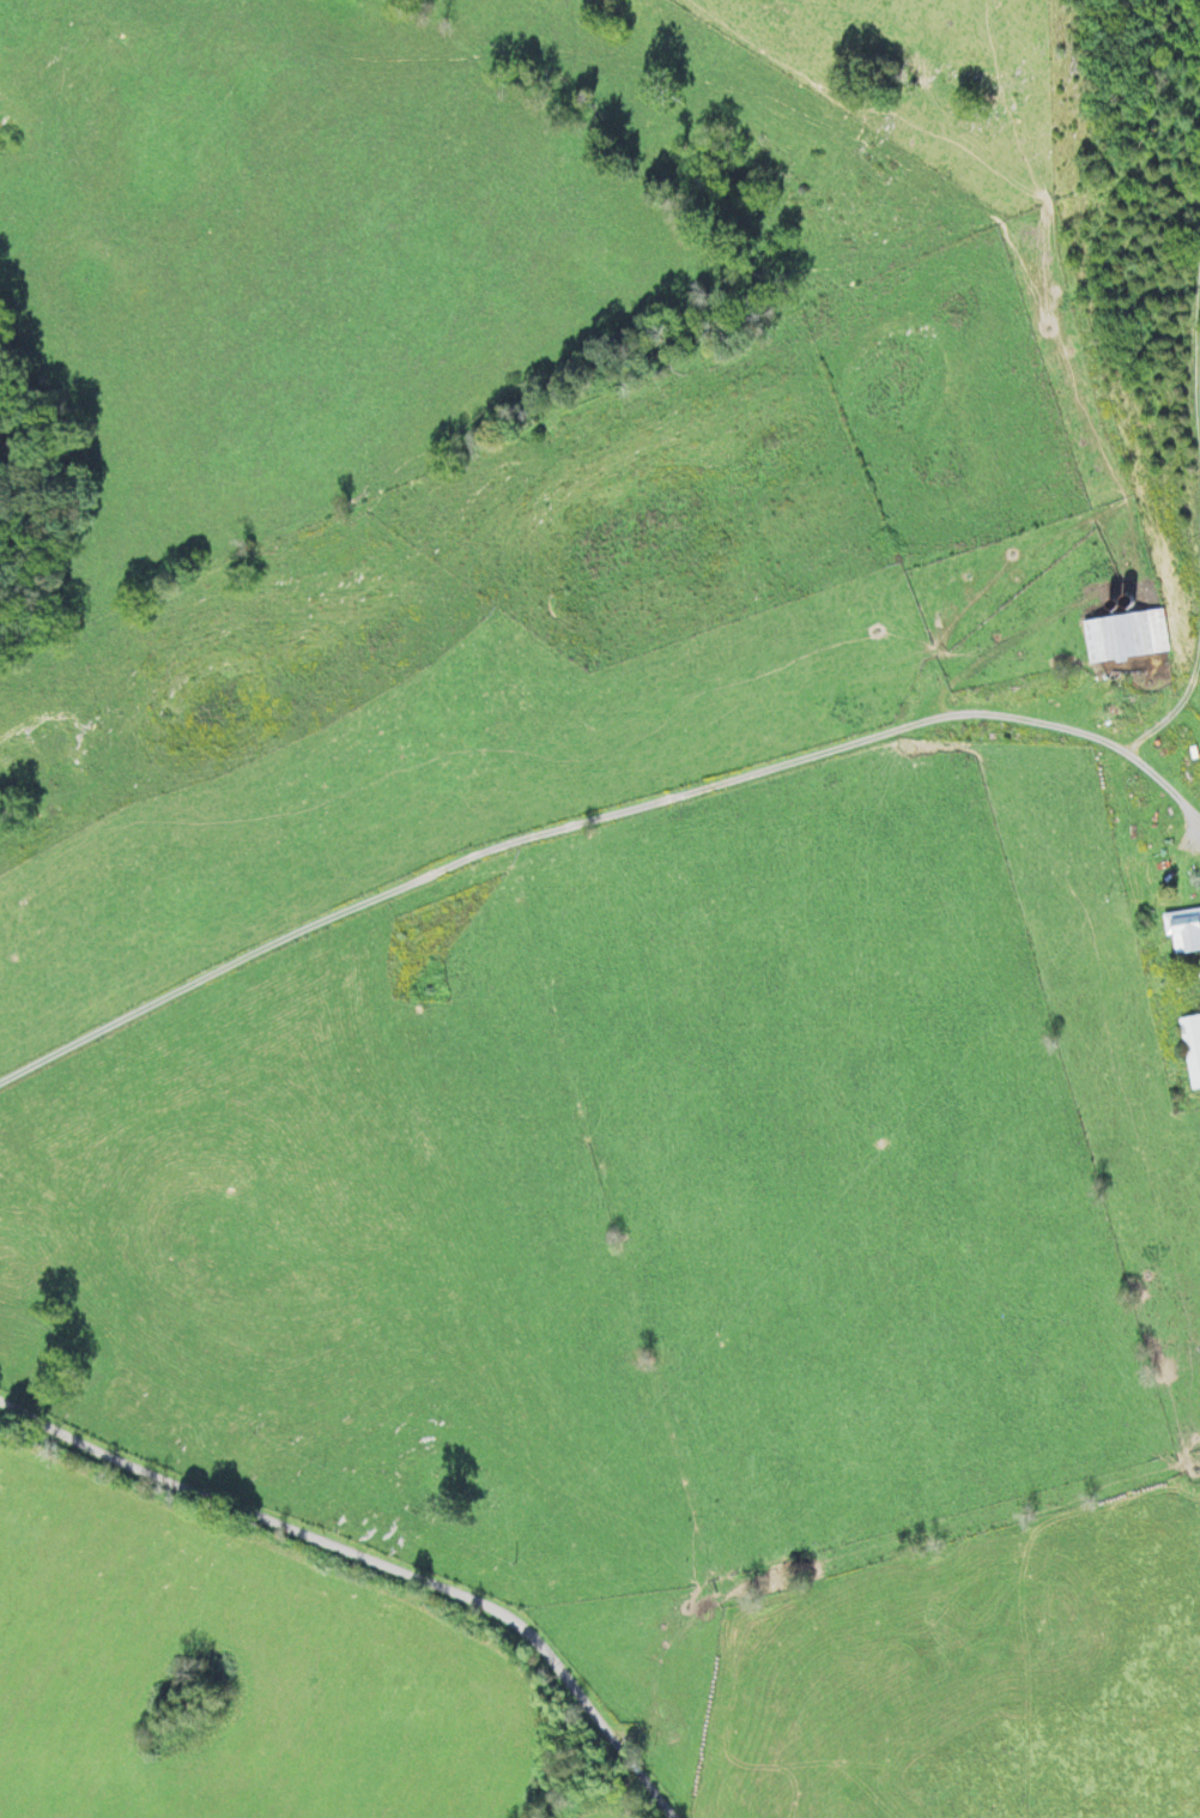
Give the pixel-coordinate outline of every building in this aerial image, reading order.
[(1167,654),(1162,611),(1082,621),(1087,664),(1167,654)] [(1173,956),(1199,953),(1199,911),(1162,915),(1165,937),(1171,937),(1173,956)] [(1179,1020),(1190,1091),(1199,1089),(1199,1016),(1179,1020)]
